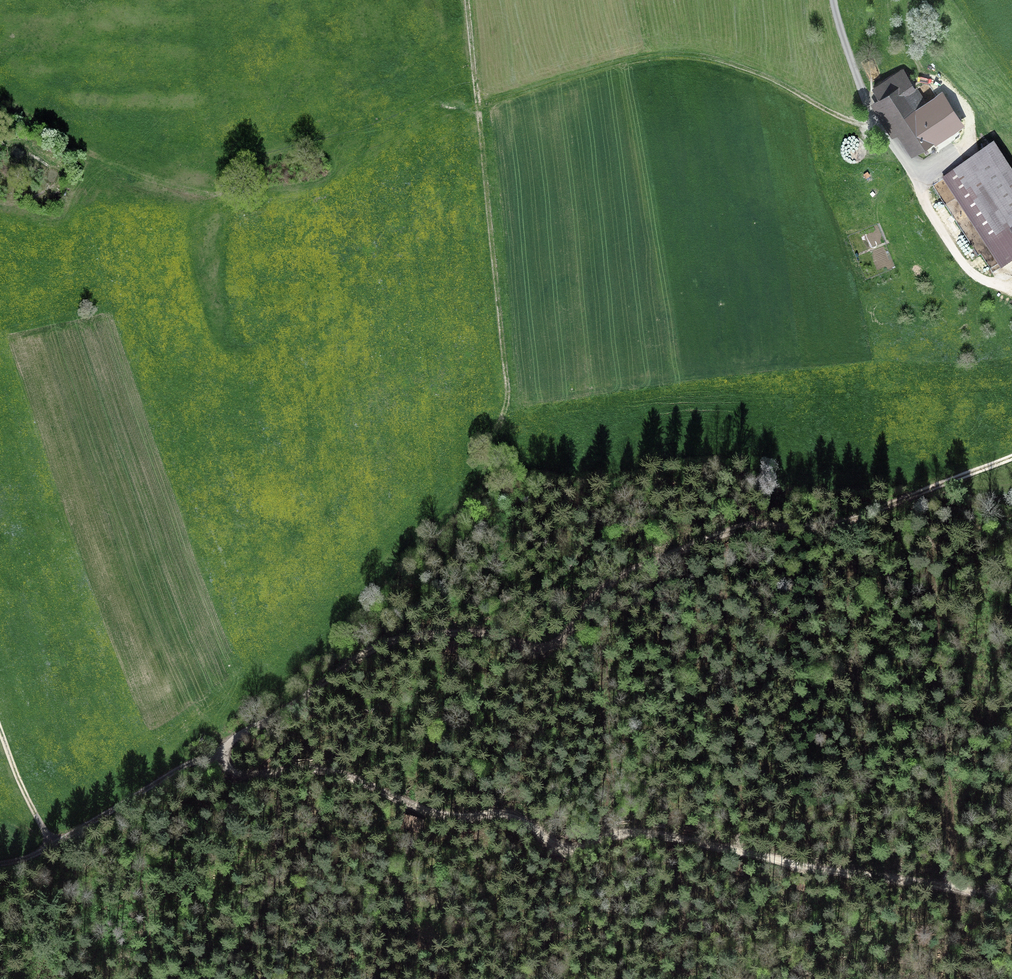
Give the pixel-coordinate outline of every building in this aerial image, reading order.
[(944,135),(956,127),(939,100),(927,108),(903,71),(872,90),(878,99),(871,104),(892,137),(899,133),(913,154),(944,135)] [(1011,261),(1011,178),(993,149),(946,180),(1004,267),(1011,261)]
